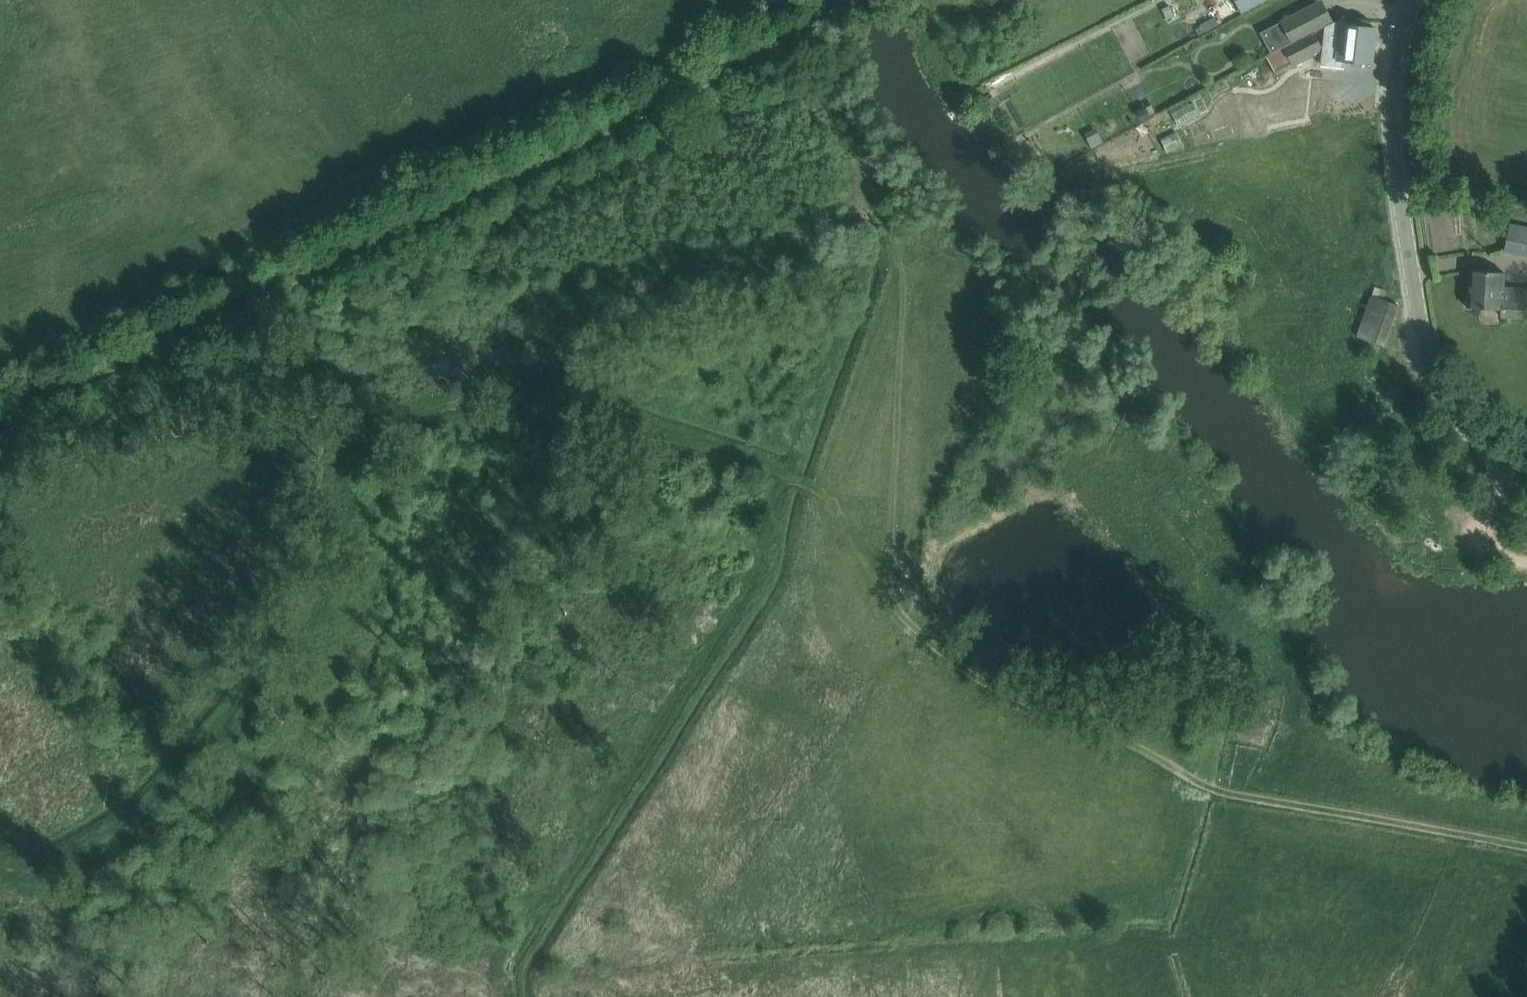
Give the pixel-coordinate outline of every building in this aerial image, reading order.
[(1241,13),(1265,0),(1235,0),(1241,13)] [(1300,13),(1277,25),(1288,46),(1311,34),(1300,13)] [(1288,46),(1267,57),(1276,76),(1339,44),(1337,59),(1371,63),(1375,28),(1341,24),(1342,18),(1330,24),(1311,34),(1288,46)] [(989,112),(998,108),(992,96),(983,101),(989,112)] [(1182,144),(1177,133),(1162,140),(1166,151),(1182,144)] [(1116,158),(1108,143),(1102,146),(1110,162),(1116,158)] [(1080,155),(1075,145),(1066,150),(1072,160),(1080,155)] [(1509,223),(1504,251),(1526,256),(1526,227),(1509,223)] [(1504,269),(1505,253),(1447,252),(1446,265),(1472,266),(1472,268),(1504,269)] [(1502,300),(1504,272),(1469,270),(1467,307),(1501,309),(1500,316),(1526,318),(1526,301),(1502,300)] [(1358,337),(1383,345),(1398,304),(1372,295),(1358,337)]
